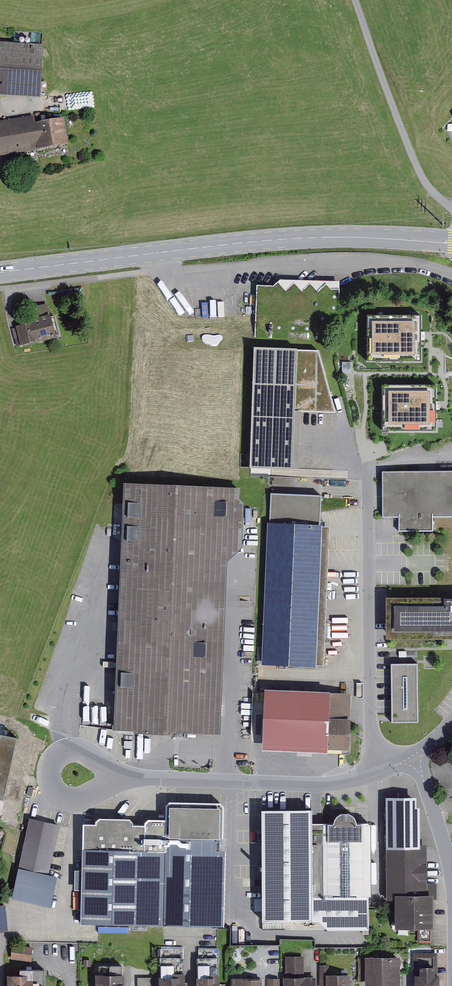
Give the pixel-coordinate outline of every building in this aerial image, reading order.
[(41,95),(44,42),(0,40),(0,93),(41,95)] [(39,148),(39,146),(69,142),(65,115),(36,119),(35,114),(0,119),(0,154),(39,148)] [(285,276),(308,276),(308,268),(285,268),(285,276)] [(16,327),(11,328),(14,339),(18,337),(20,344),(37,339),(38,341),(56,336),(56,335),(59,334),(54,316),(51,316),(50,313),(49,313),(46,303),(30,307),(33,317),(32,319),(15,324),(16,327)] [(421,314),(367,315),(367,362),(421,361),(421,341),(425,340),(425,336),(425,331),(421,331),(421,314)] [(318,345),(252,342),(249,467),(334,471),(337,366),(322,365),(318,345)] [(435,385),(382,385),(381,429),(436,430),(436,409),(440,409),(440,405),(440,400),(435,400),(435,385)] [(382,469),(382,516),(399,516),(399,528),(433,528),(433,515),(451,514),(451,469),(382,469)] [(240,487),(127,482),(117,728),(221,733),(228,560),(242,546),(243,502),(239,497),(240,487)] [(321,494),(271,492),(270,521),(267,521),(261,663),(316,665),(316,664),(322,527),(322,523),(320,523),(321,512),(321,494)] [(330,527),(322,527),(316,664),(324,664),(328,562),(330,527)] [(341,579),(342,596),(354,596),(354,579),(341,579)] [(386,595),(387,636),(451,635),(451,594),(386,595)] [(418,662),(391,662),(392,722),(419,722),(418,662)] [(330,689),(264,687),(262,749),(327,751),(327,748),(349,748),(351,692),(330,691),(330,689)] [(4,797),(17,734),(2,731),(2,729),(0,728),(0,796),(4,797)] [(417,795),(386,795),(387,848),(420,847),(420,843),(420,805),(417,805),(417,795)] [(95,823),(83,822),(81,922),(223,924),(225,805),(220,801),(169,800),(166,806),(166,818),(149,817),(144,824),(133,823),(129,816),(100,816),(95,823)] [(312,919),(312,822),(312,807),(261,807),(262,919),(312,919)] [(334,821),(312,822),(312,919),(312,921),(318,920),(329,930),(369,928),(368,895),(372,894),(371,821),(357,821),(356,816),(353,812),(350,810),(345,809),(340,811),(337,813),(335,817),(334,821)] [(29,817),(12,897),(51,906),(57,875),(49,874),(60,824),(29,817)] [(420,847),(387,848),(387,899),(395,899),(395,927),(417,927),(433,927),(434,927),(434,899),(437,899),(437,882),(427,882),(427,843),(420,843),(420,847)] [(8,931),(6,904),(0,904),(0,932),(8,931)] [(433,927),(417,927),(418,942),(433,942),(433,927)] [(12,945),(11,959),(32,961),(33,946),(12,945)] [(159,947),(159,959),(160,959),(160,975),(159,975),(159,985),(186,985),(186,972),(184,972),(184,947),(159,947)] [(198,947),(198,957),(197,957),(197,976),(196,976),(196,985),(220,985),(220,973),(218,973),(218,947),(198,947)] [(413,952),(413,974),(415,974),(415,985),(440,985),(440,973),(438,973),(438,952),(413,952)] [(400,955),(365,956),(365,958),(365,981),(365,984),(401,983),(400,955)] [(285,956),(286,977),(283,977),(283,985),(317,985),(317,976),(304,976),(304,956),(285,956)] [(95,972),(95,985),(125,985),(125,973),(122,973),(122,964),(98,964),(98,972),(95,972)] [(329,974),(329,965),(320,965),(320,985),(351,985),(351,973),(329,974)] [(7,973),(7,985),(45,985),(45,968),(20,968),(20,973),(7,973)] [(137,977),(137,985),(154,985),(154,977),(137,977)] [(231,977),(232,985),(263,985),(262,978),(243,978),(243,977),(231,977)] [(267,977),(267,985),(279,985),(280,978),(267,977)]
